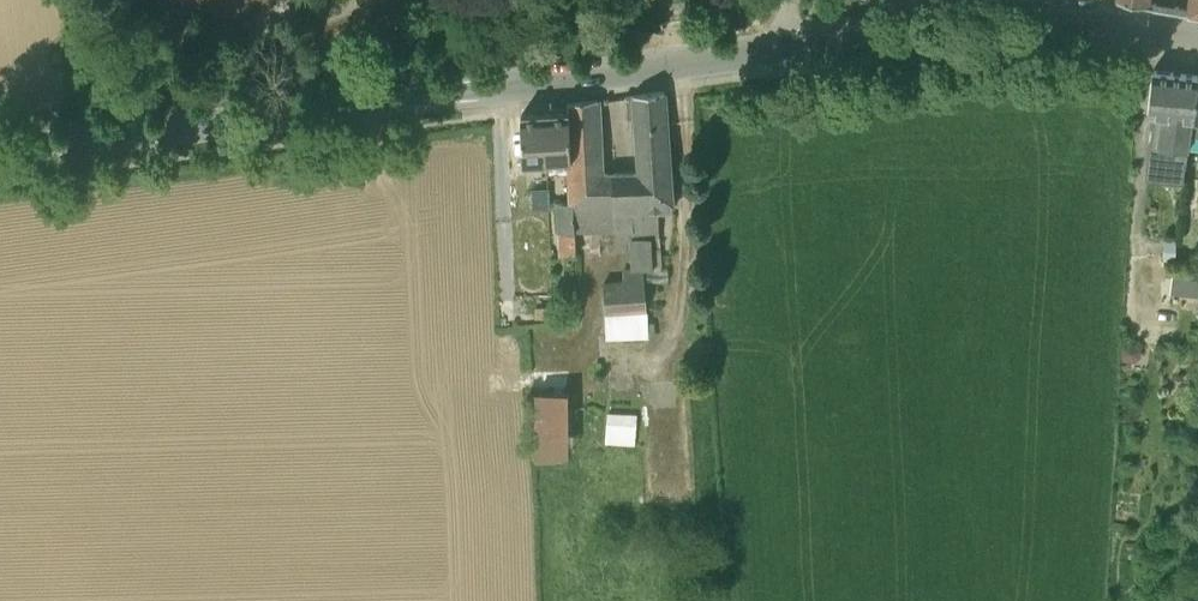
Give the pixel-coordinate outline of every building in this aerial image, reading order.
[(1188,11),(1197,13),(1197,0),(1190,0),(1188,11)] [(1188,147),(1196,74),(1155,69),(1153,69),(1149,110),(1155,111),(1149,158),(1156,159),(1154,175),(1184,178),(1188,147)] [(1196,74),(1188,147),(1197,148),(1197,74),(1196,74)] [(614,171),(616,230),(660,230),(658,211),(673,210),(675,208),(664,90),(635,93),(629,94),(629,97),(627,98),(628,116),(636,116),(638,169),(614,171)] [(600,233),(616,232),(612,171),(602,171),(598,98),(567,102),(568,110),(571,159),(574,203),(576,234),(600,233)] [(546,112),(549,160),(571,159),(568,110),(546,112)] [(525,161),(549,160),(546,112),(522,113),(525,161)] [(532,189),(533,211),(551,210),(550,189),(532,189)] [(559,231),(574,230),(574,203),(557,203),(559,231)] [(574,233),(571,233),(558,233),(560,255),(577,256),(577,237),(574,236),(574,233)] [(661,246),(660,237),(630,237),(631,269),(655,269),(655,246),(661,246)] [(1164,240),(1164,259),(1176,259),(1176,240),(1164,240)] [(649,311),(646,271),(631,271),(630,271),(630,267),(623,267),(624,277),(604,279),(606,313),(649,311)] [(1174,299),(1197,300),(1197,273),(1175,272),(1174,299)] [(1135,361),(1141,356),(1141,348),(1136,343),(1129,342),(1123,347),(1122,355),(1128,361),(1135,361)] [(1188,373),(1177,372),(1176,393),(1196,395),(1197,385),(1187,384),(1188,373)] [(571,453),(572,386),(538,385),(537,452),(571,453)] [(637,414),(608,412),(606,441),(635,443),(637,414)]
